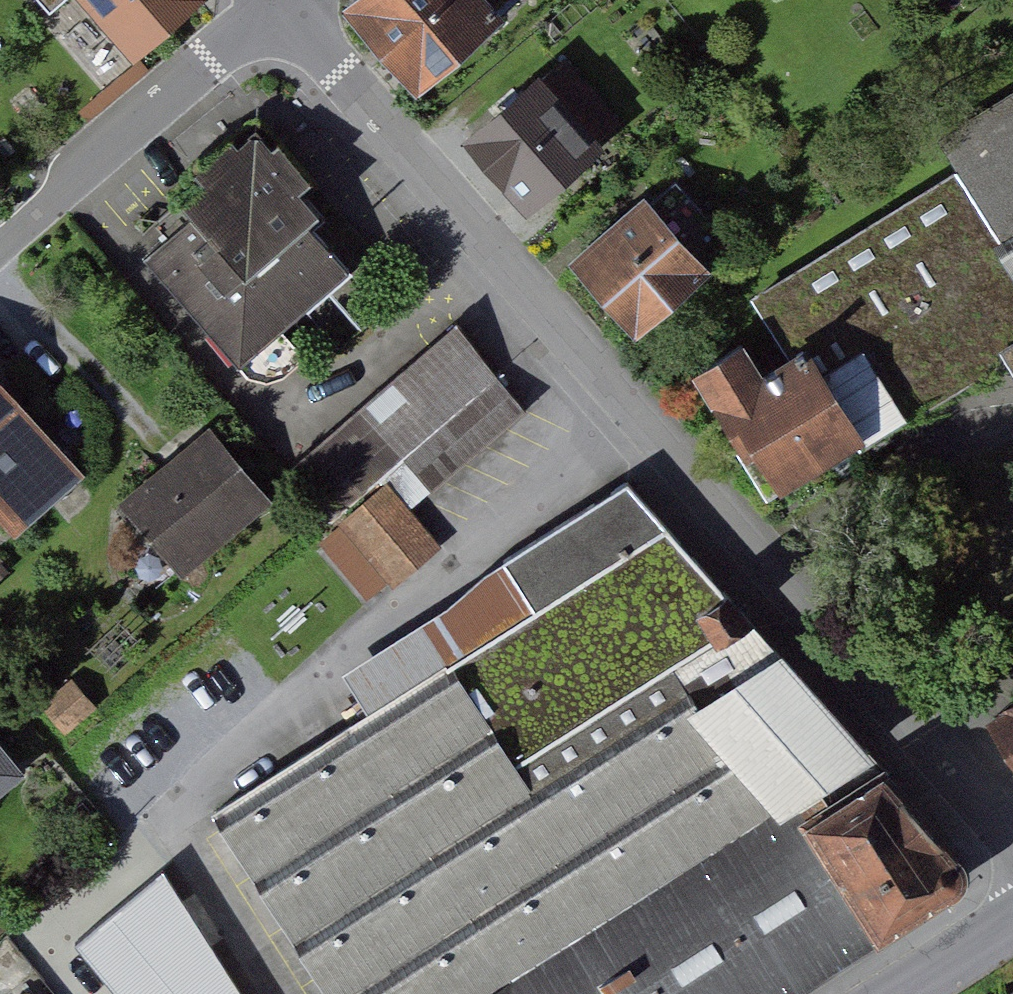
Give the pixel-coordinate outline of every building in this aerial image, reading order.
[(129,53),(195,0),(86,0),(129,53)] [(486,0),(344,0),(338,6),(412,92),(500,16),(486,0)] [(622,123),(558,51),(458,139),(521,211),(622,123)] [(785,493),(1007,356),(1012,364),(1012,100),(945,142),(966,176),(759,304),(797,366),(784,374),(765,345),(713,377),(785,493)] [(369,274),(330,229),(347,214),(278,133),(202,198),(214,212),(159,259),(255,371),(369,274)] [(709,270),(641,193),(563,261),(631,338),(709,270)] [(471,326),(296,467),(393,586),(444,544),(412,504),(535,405),(471,326)] [(30,526),(96,470),(0,356),(0,490),(30,526)] [(220,426),(128,498),(188,573),(279,500),(220,426)] [(882,938),(817,816),(890,765),(640,489),(357,669),(381,706),(213,813),(329,993),(798,993),(882,938)] [(43,778),(0,723),(0,812),(43,778)] [(817,816),(882,938),(931,908),(956,890),(966,874),(961,849),(949,834),(890,765),(817,816)]
